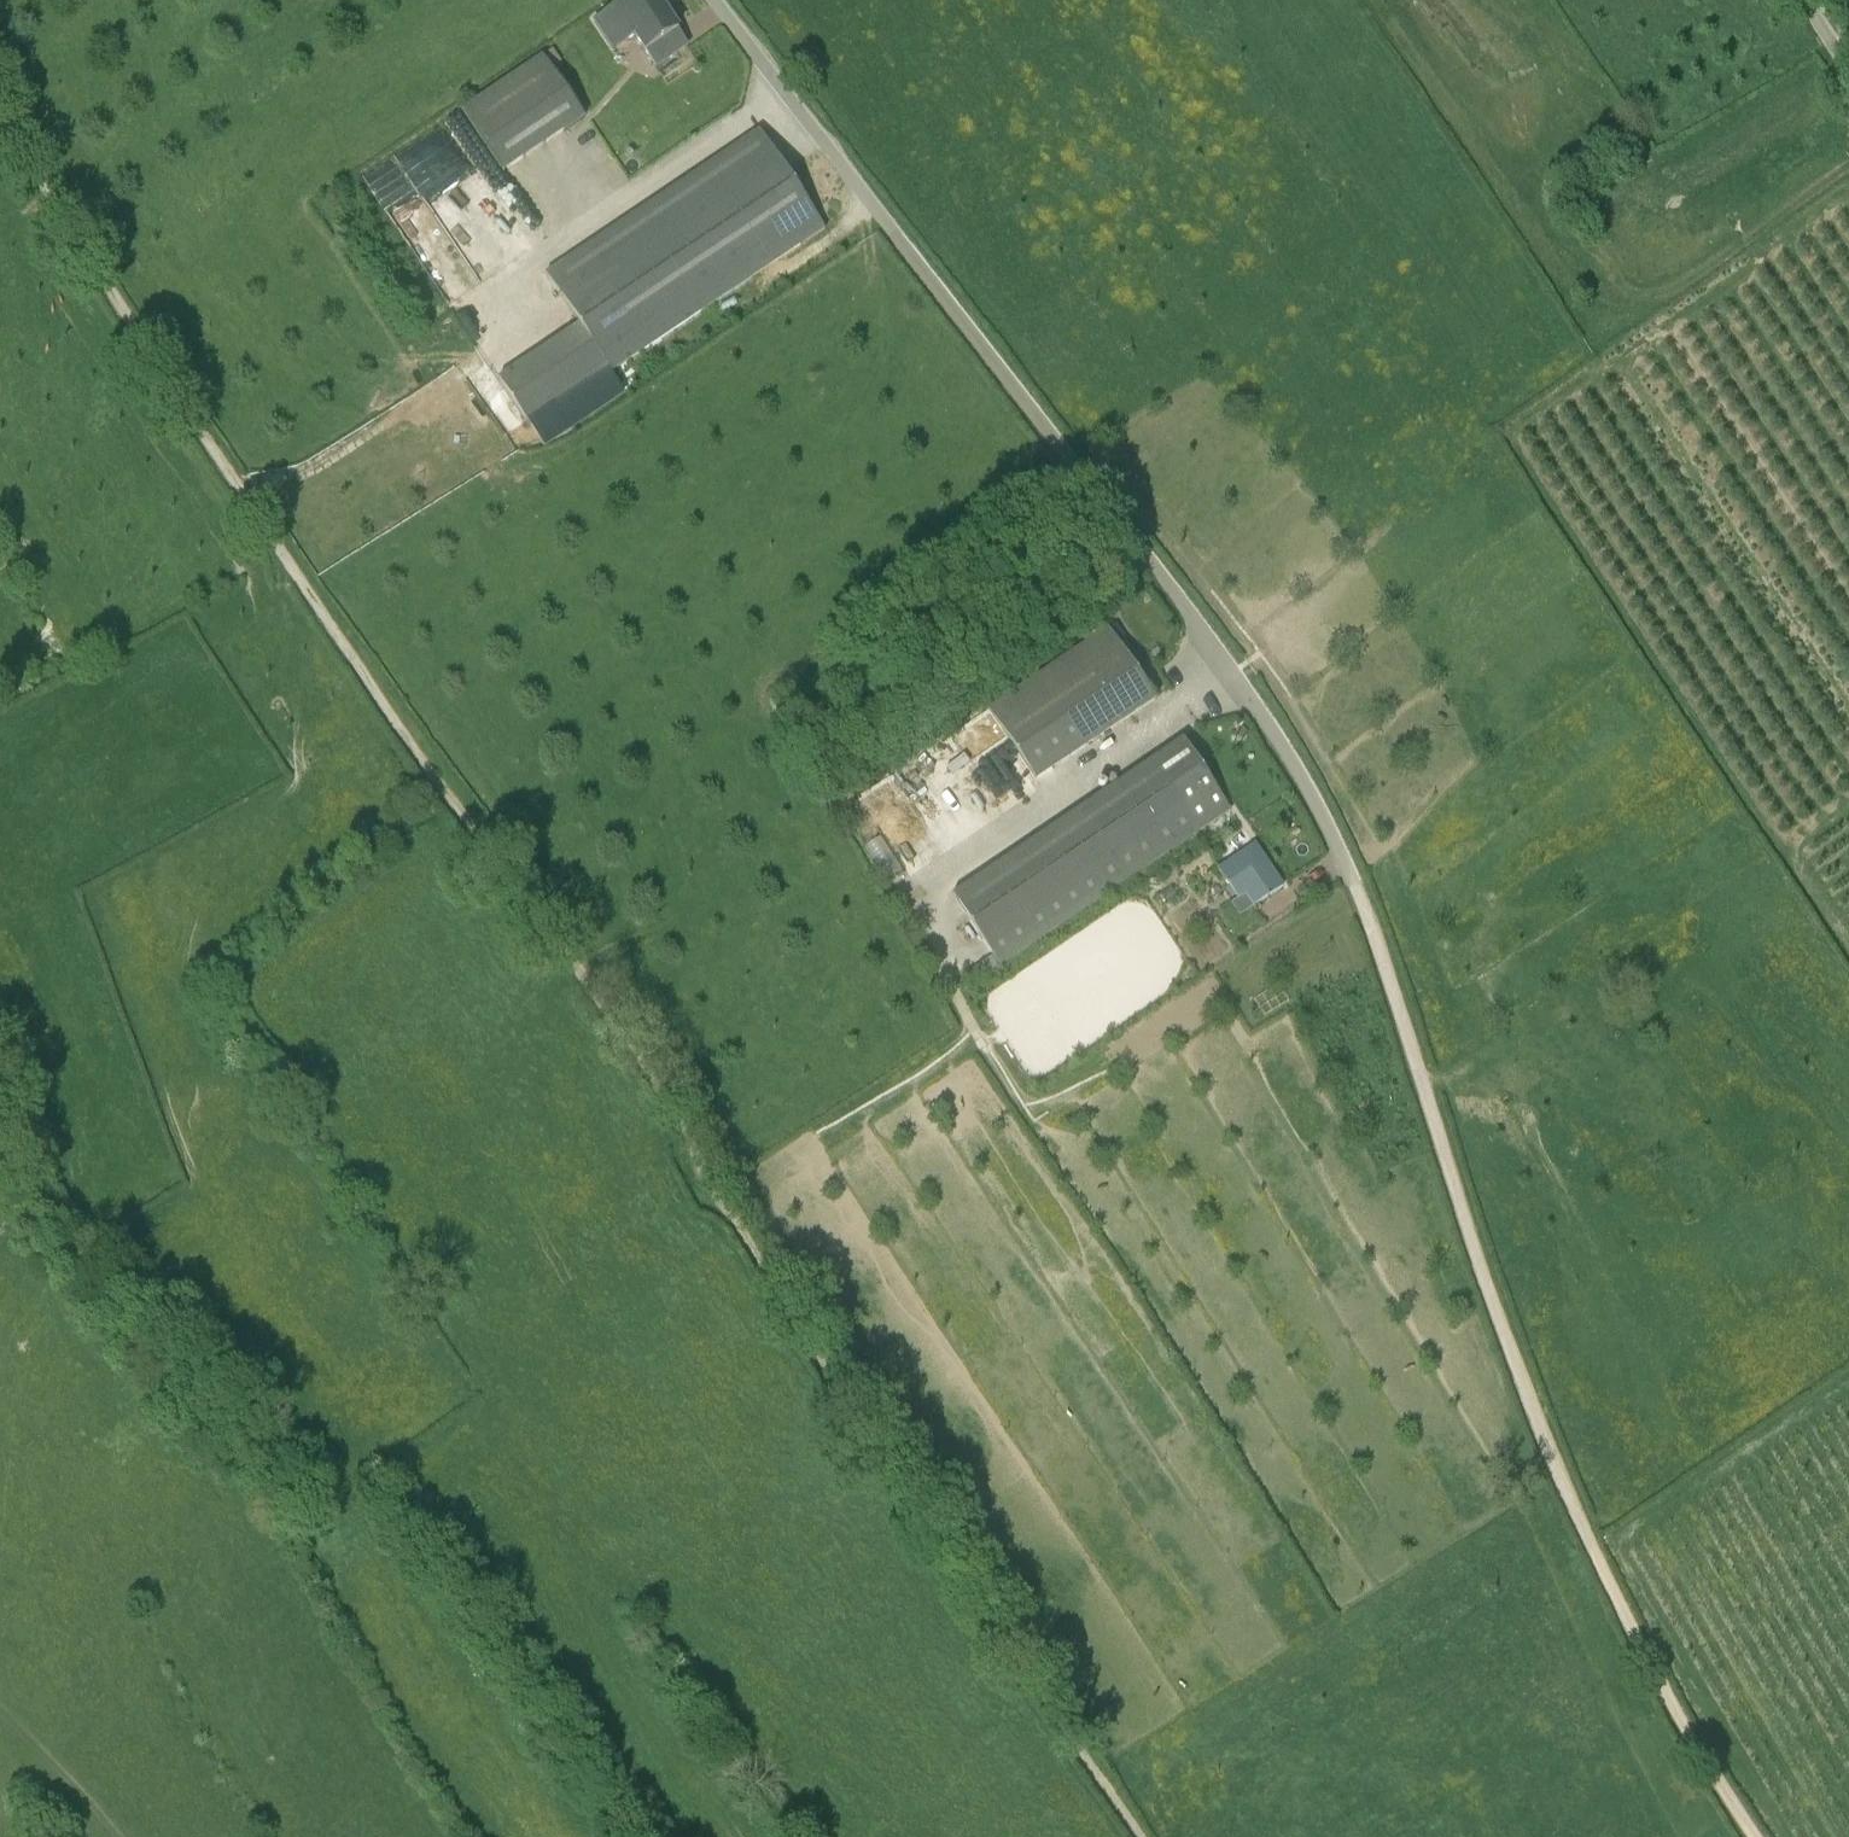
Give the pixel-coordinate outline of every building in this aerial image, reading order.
[(605,14),(624,43),(633,37),(654,68),(686,46),(655,0),(625,0),(605,14)] [(543,55),(461,110),(503,172),(585,117),(543,55)] [(608,367),(611,373),(825,229),(759,131),(545,274),(579,325),(498,380),(526,422),(608,367)] [(1109,629),(988,710),(1035,780),(1154,700),(1156,699),(1109,629)] [(952,895),(999,965),(1231,810),(1183,739),(952,895)] [(1282,886),(1255,846),(1221,869),(1240,896),(1246,892),(1254,905),(1282,886)] [(973,983),(998,966),(992,957),(967,973),(973,983)]
